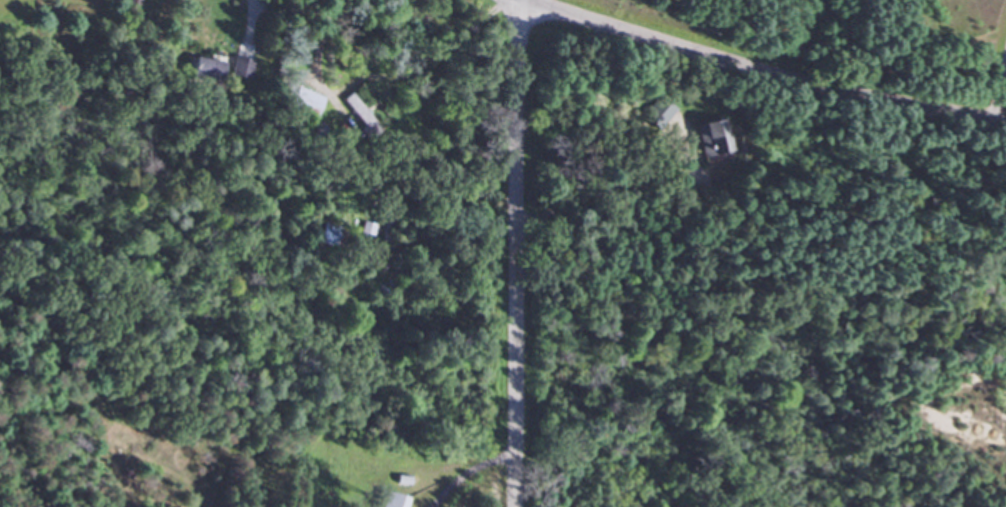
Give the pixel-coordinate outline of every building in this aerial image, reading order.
[(250,61),(230,57),(227,77),(246,80),(250,61)] [(220,79),(219,58),(188,59),(189,81),(220,79)] [(320,97),(291,86),(283,109),(312,119),(320,97)] [(341,98),(359,122),(366,117),(347,93),(341,98)] [(639,118),(656,131),(673,109),(656,97),(639,118)] [(694,123),(699,156),(728,151),(724,118),(694,123)] [(402,497),(378,492),(375,506),(400,506),(402,497)]
